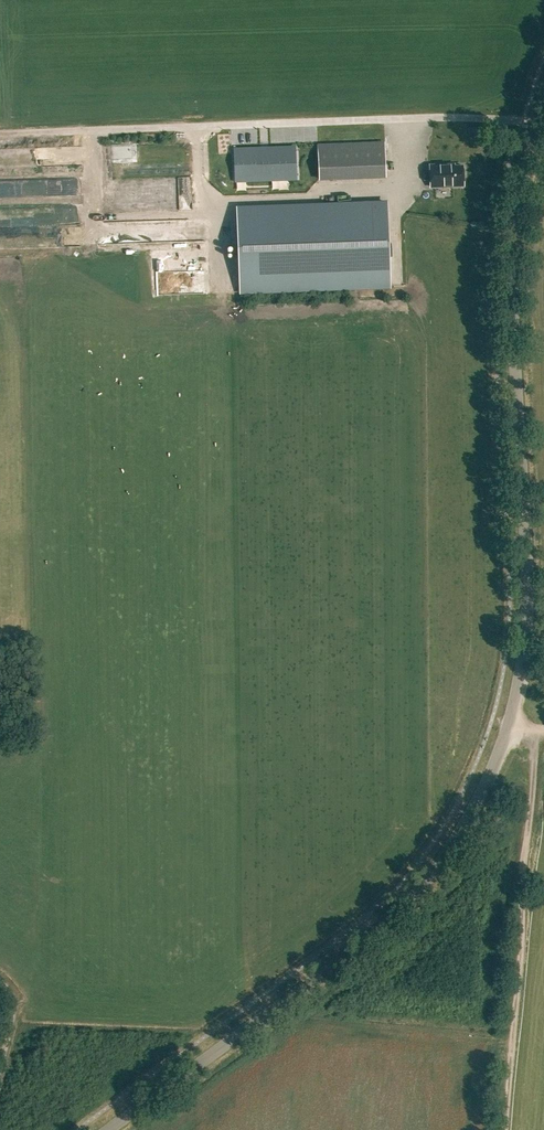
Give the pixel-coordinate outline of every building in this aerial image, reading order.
[(323,162),(388,159),(387,137),(322,139),(323,162)] [(288,151),(228,153),(229,178),(289,175),(288,151)] [(170,173),(165,159),(159,162),(164,175),(170,173)] [(389,175),(389,160),(321,162),(322,177),(389,175)] [(463,166),(448,166),(448,165),(429,165),(430,186),(440,186),(440,184),(449,183),(449,186),(464,185),(463,166)] [(390,286),(387,203),(237,208),(240,292),(390,286)]
